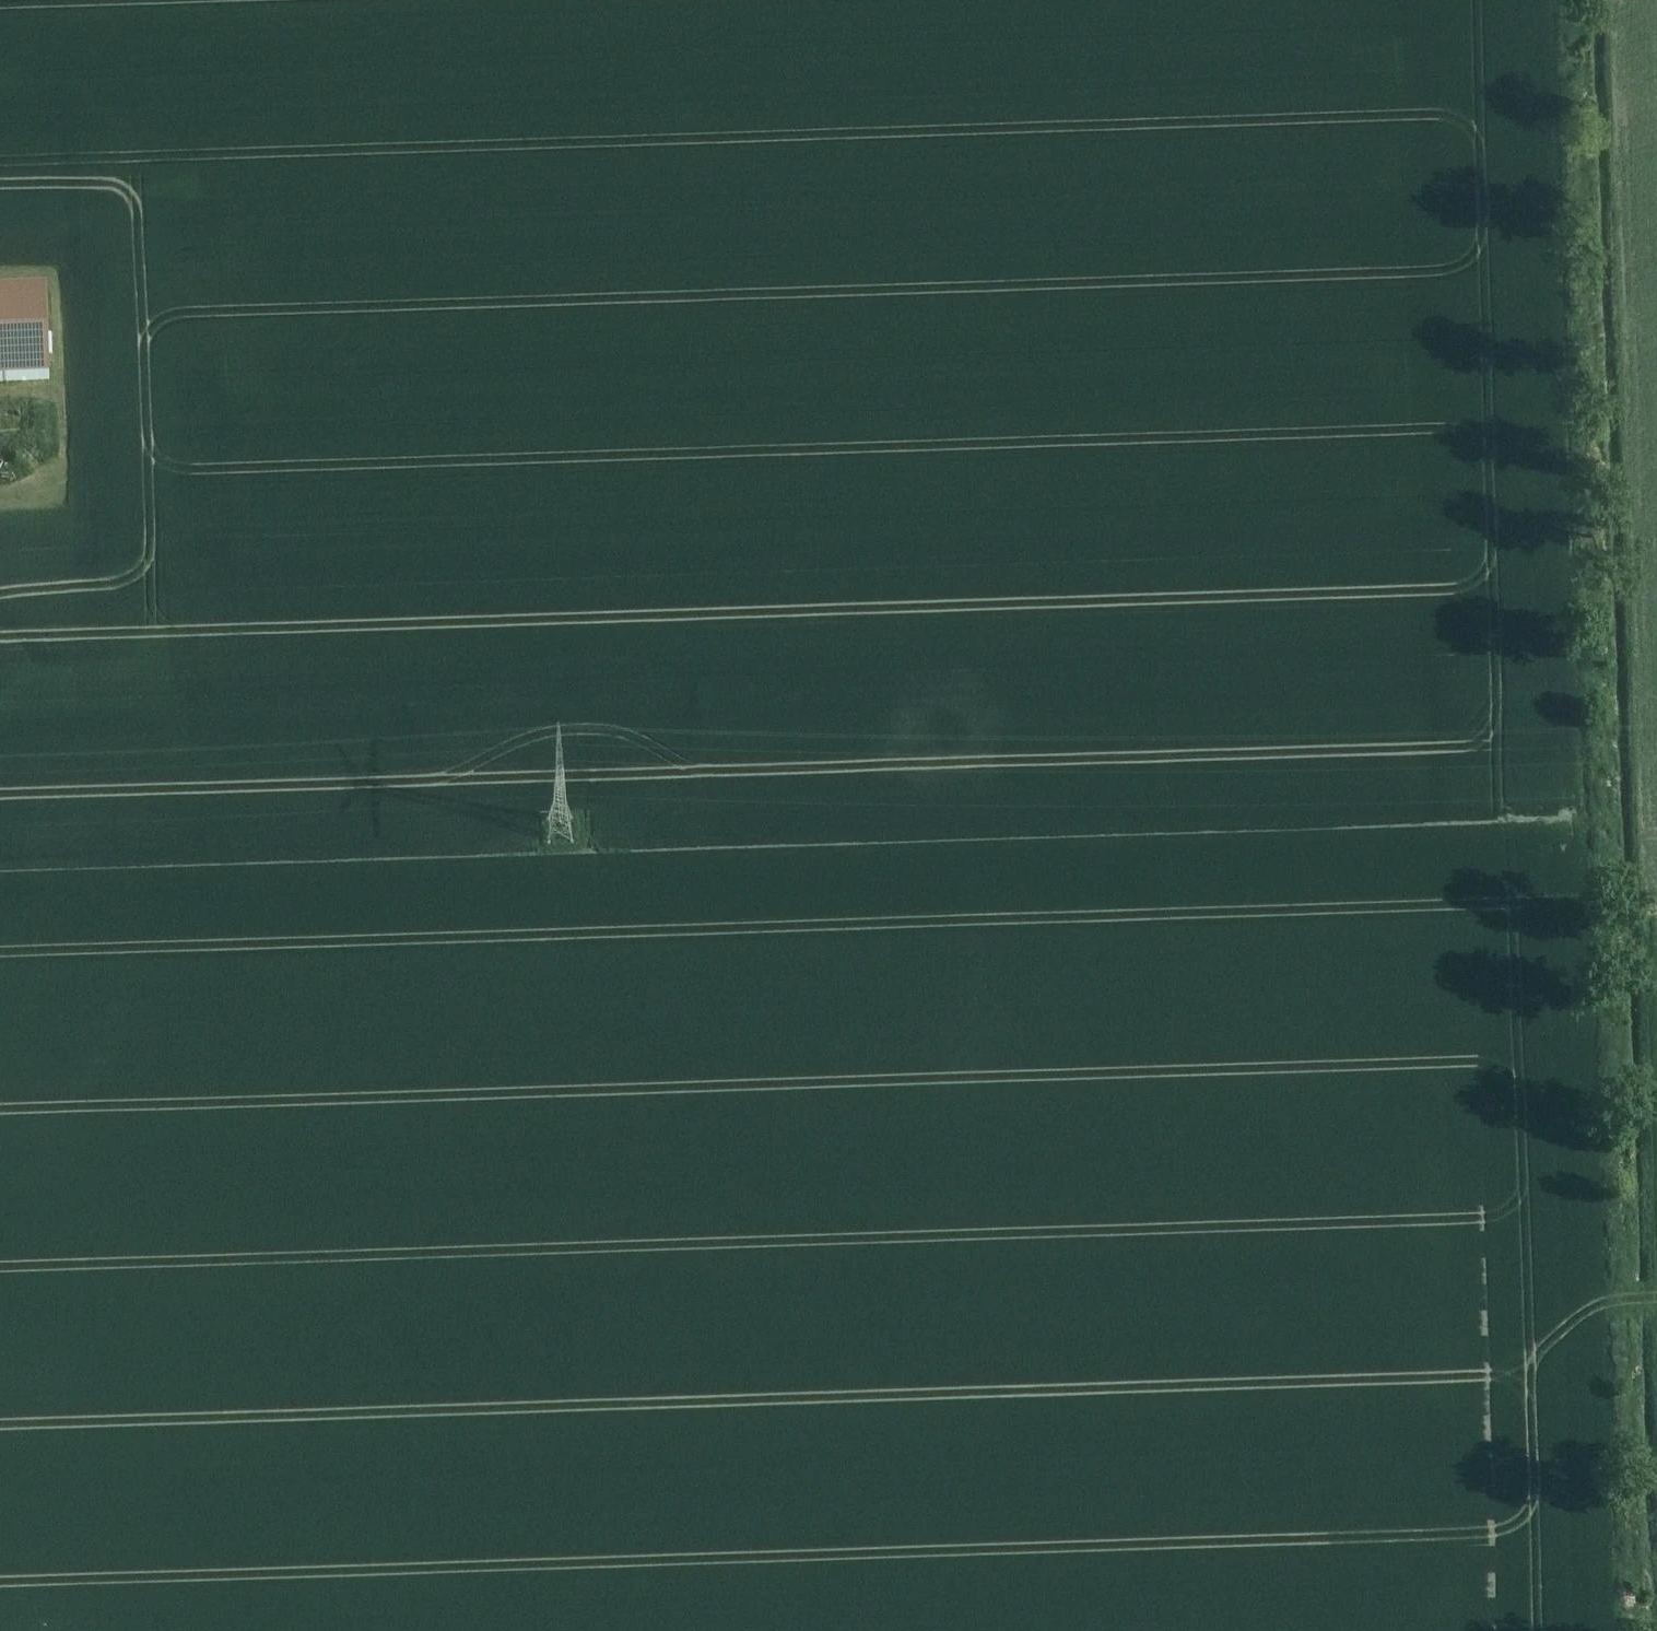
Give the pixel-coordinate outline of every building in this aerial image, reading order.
[(0,293),(0,380),(52,379),(50,291),(0,293)]
